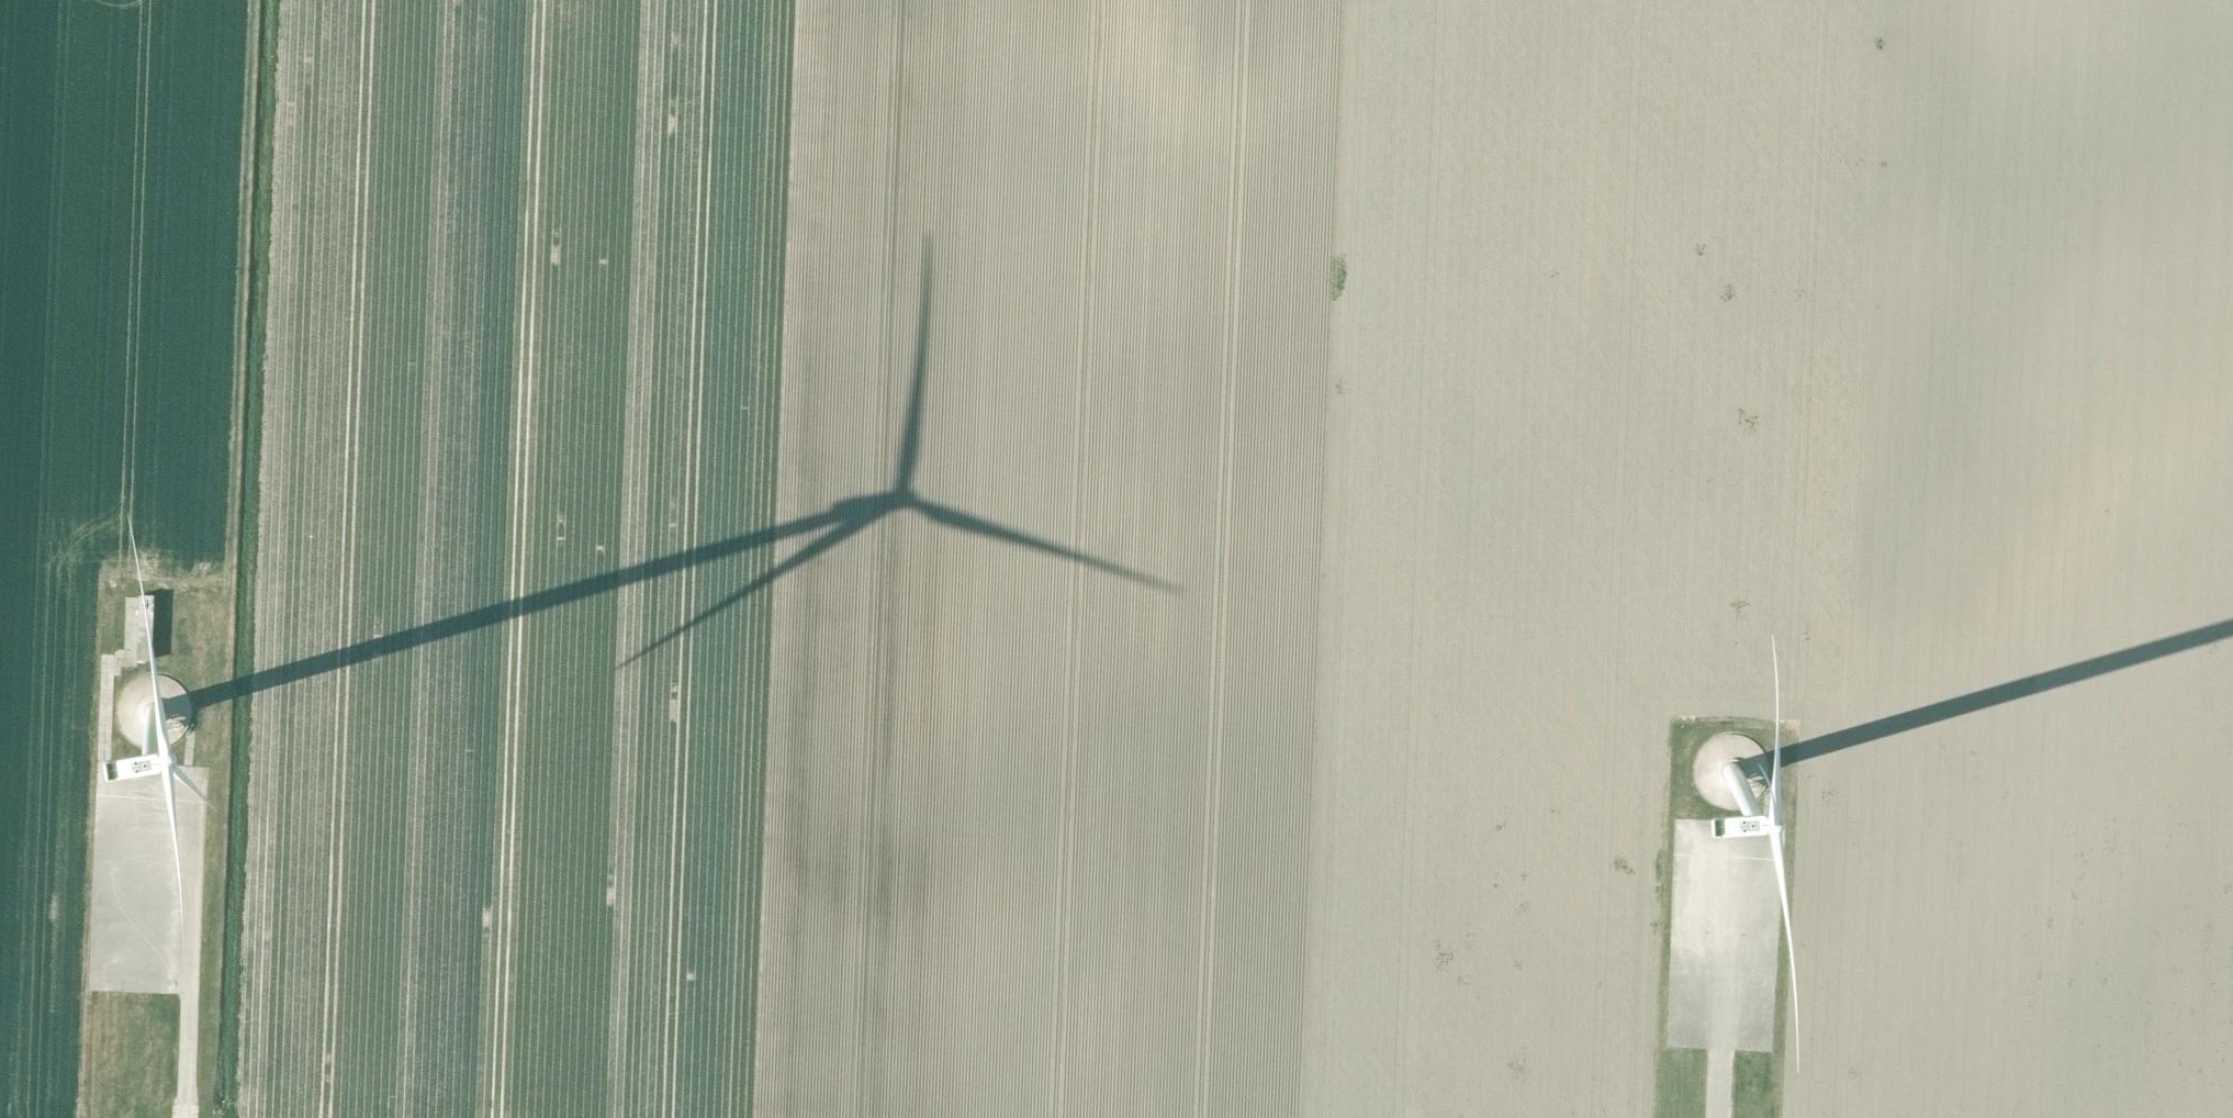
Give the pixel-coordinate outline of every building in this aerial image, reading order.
[(169,630),(136,628),(135,661),(168,662),(169,630)] [(143,709),(143,710),(143,711),(143,712),(144,713),(144,714),(144,716),(145,716),(146,717),(146,718),(147,719),(148,720),(149,721),(150,721),(151,722),(152,722),(153,723),(154,723),(155,723),(156,723),(157,723),(159,723),(160,723),(161,722),(162,722),(163,721),(164,721),(165,720),(166,719),(166,718),(167,717),(168,716),(168,715),(169,714),(169,713),(169,712),(169,711),(169,710),(169,709),(169,708),(169,706),(169,705),(168,704),(168,703),(167,702),(166,701),(165,700),(164,699),(163,699),(162,698),(161,698),(160,697),(159,697),(157,697),(156,697),(155,697),(154,697),(153,697),(152,698),(151,698),(150,699),(149,699),(148,700),(147,701),(146,701),(146,702),(145,703),(144,704),(144,705),(144,707),(143,708),(143,709)] [(1747,770),(1747,769),(1747,768),(1747,767),(1747,766),(1746,765),(1746,764),(1745,763),(1745,762),(1744,761),(1743,760),(1742,759),(1741,759),(1741,758),(1740,757),(1738,757),(1737,757),(1736,756),(1735,756),(1734,756),(1733,756),(1732,756),(1731,757),(1729,757),(1728,757),(1727,758),(1726,759),(1725,760),(1724,761),(1723,762),(1723,763),(1722,764),(1722,765),(1721,766),(1721,767),(1721,768),(1721,769),(1721,770),(1721,772),(1721,773),(1722,774),(1722,775),(1723,776),(1723,777),(1724,778),(1725,779),(1726,780),(1727,781),(1728,781),(1729,782),(1731,782),(1732,782),(1733,782),(1734,782),(1735,782),(1736,782),(1737,782),(1738,782),(1740,781),(1741,781),(1741,780),(1742,779),(1743,779),(1744,778),(1745,777),(1745,776),(1746,775),(1746,774),(1747,773),(1747,772),(1747,770)]
